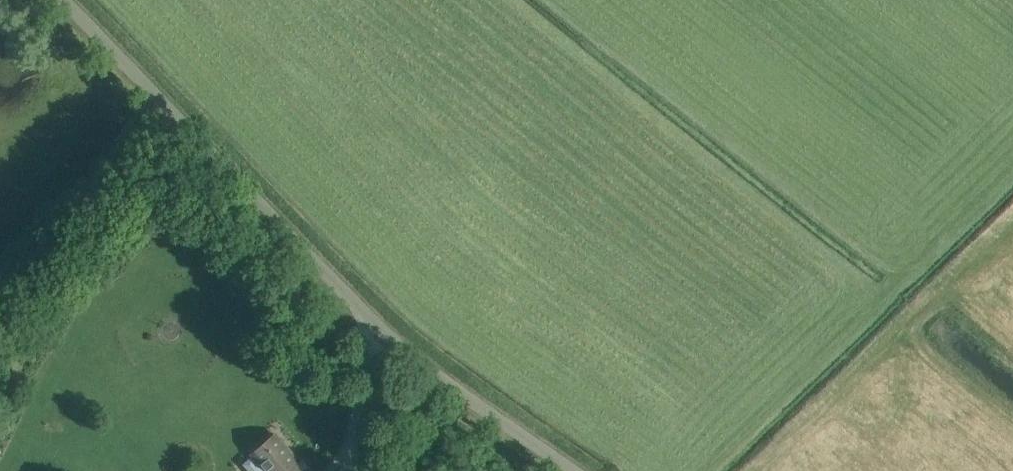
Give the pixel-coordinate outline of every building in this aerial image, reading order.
[(260,446),(252,453),(268,470),(308,470),(275,433),(260,446)]
